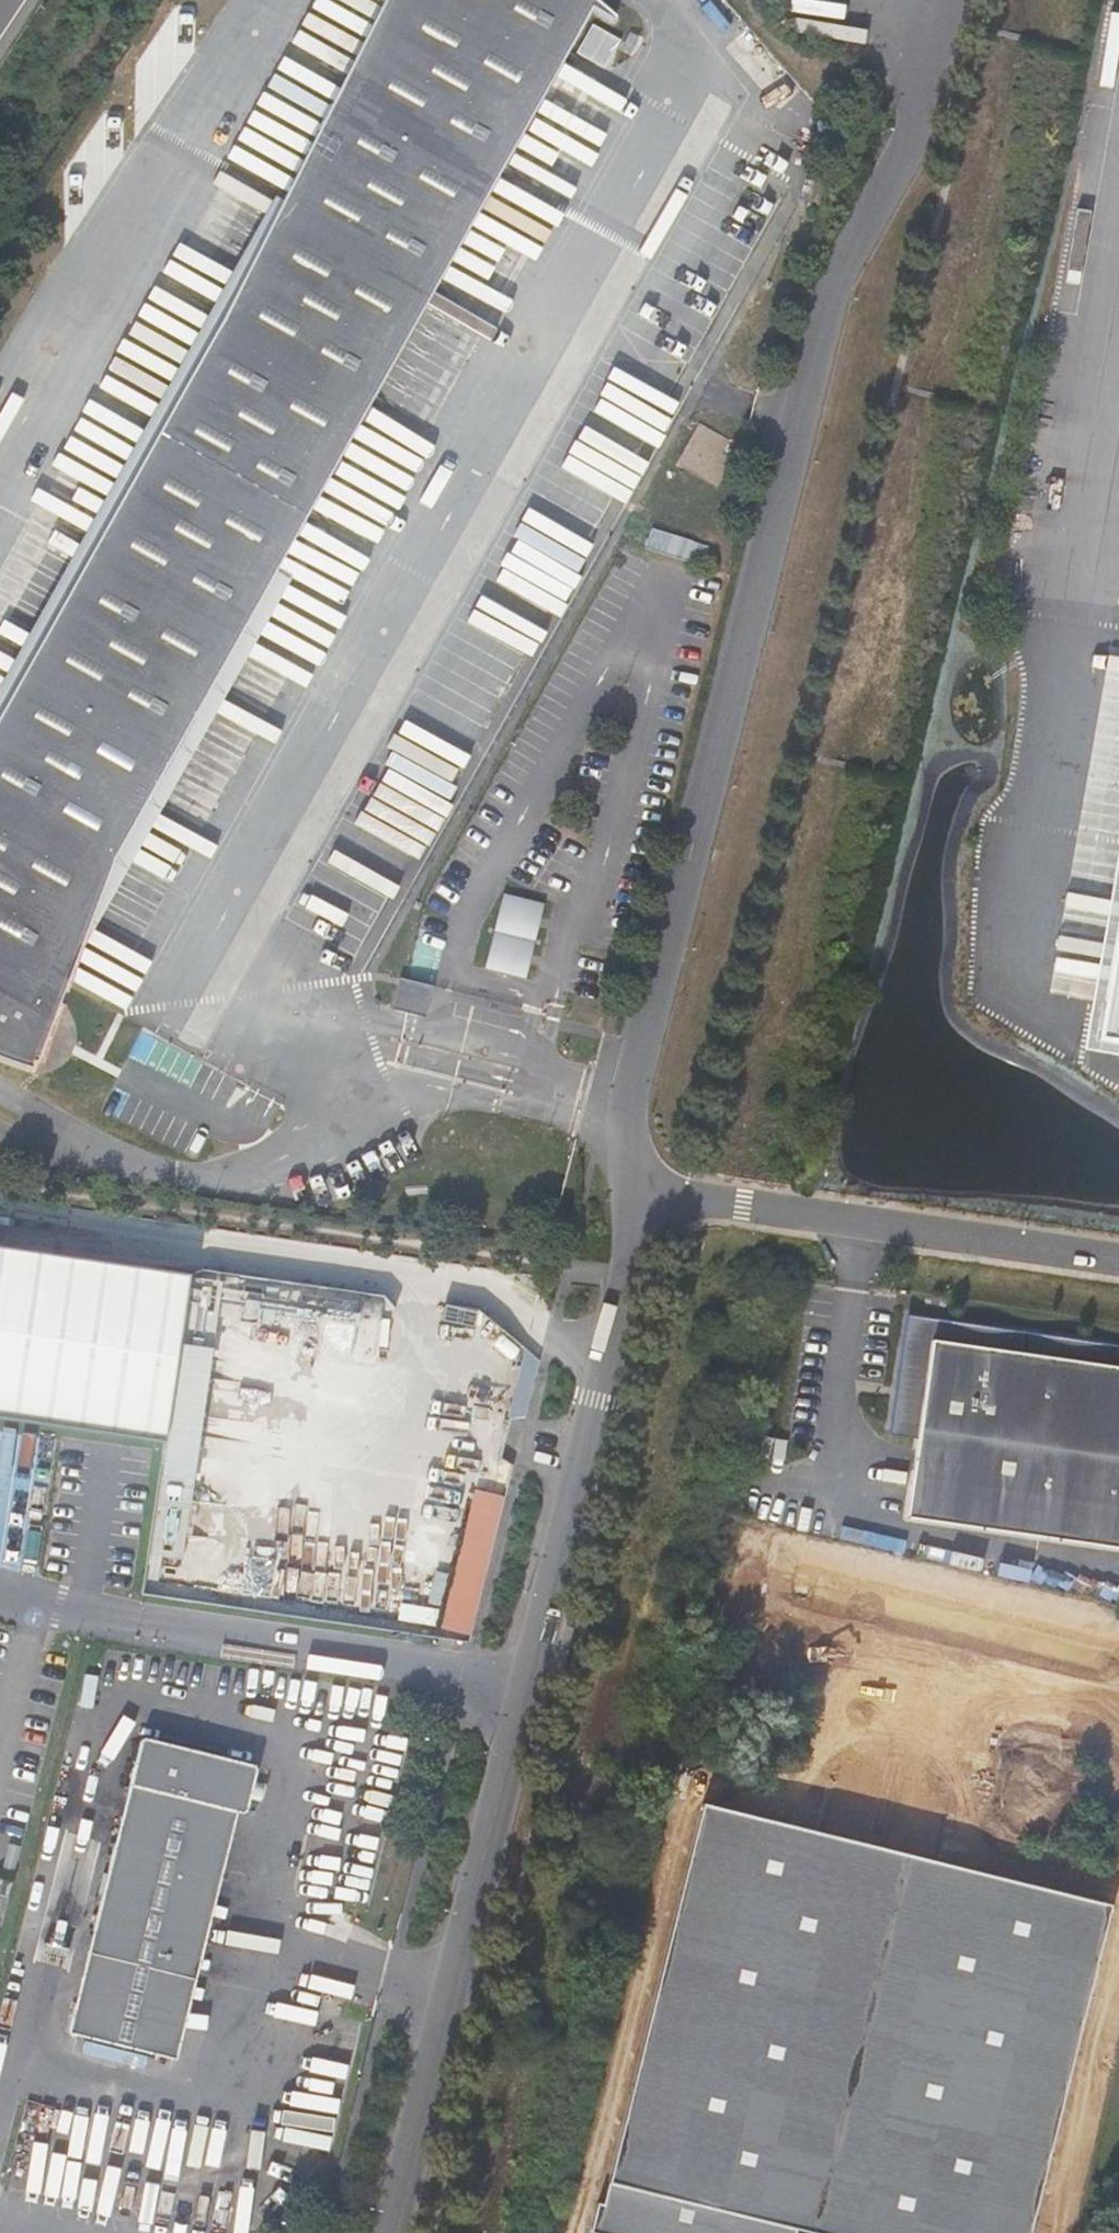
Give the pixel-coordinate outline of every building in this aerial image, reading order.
[(239,278),(229,297),(189,367),(170,401),(135,462),(97,530),(0,700),(0,1057),(23,1066),(22,1070),(24,1072),(28,1073),(33,1062),(40,999),(31,991),(281,546),(324,472),(385,365),(432,284),(456,241),(517,134),(574,34),(590,5),(615,17),(616,13),(613,9),(600,0),(396,0),(240,278),(239,278)] [(239,278),(240,278),(396,0),(380,0),(335,87),(314,130),(239,278)] [(675,464),(714,484),(736,441),(698,422),(675,464)] [(97,530),(0,685),(0,700),(97,530)] [(1089,1042),(1118,1047),(1118,873),(1089,1042)] [(484,968),(524,978),(541,902),(501,893),(484,968)] [(416,1012),(421,991),(398,987),(394,1008),(416,1012)] [(157,1441),(183,1269),(0,1241),(0,1417),(157,1441)] [(1082,1339),(903,1314),(893,1387),(891,1398),(888,1419),(915,1422),(912,1449),(903,1515),(1118,1546),(1118,1363),(1080,1358),(1082,1339)] [(1082,1339),(1080,1358),(1118,1363),(1118,1344),(1082,1339)] [(473,1634),(506,1493),(475,1486),(442,1626),(473,1634)] [(63,2032),(172,2058),(232,1810),(241,1812),(246,1794),(249,1779),(253,1764),(135,1736),(63,2032)] [(262,1782),(249,1779),(246,1794),(258,1796),(262,1782)] [(1111,1903),(698,1803),(606,2206),(594,2204),(587,2232),(792,2232),(793,2230),(806,2232),(1030,2232),(1111,1903)]
